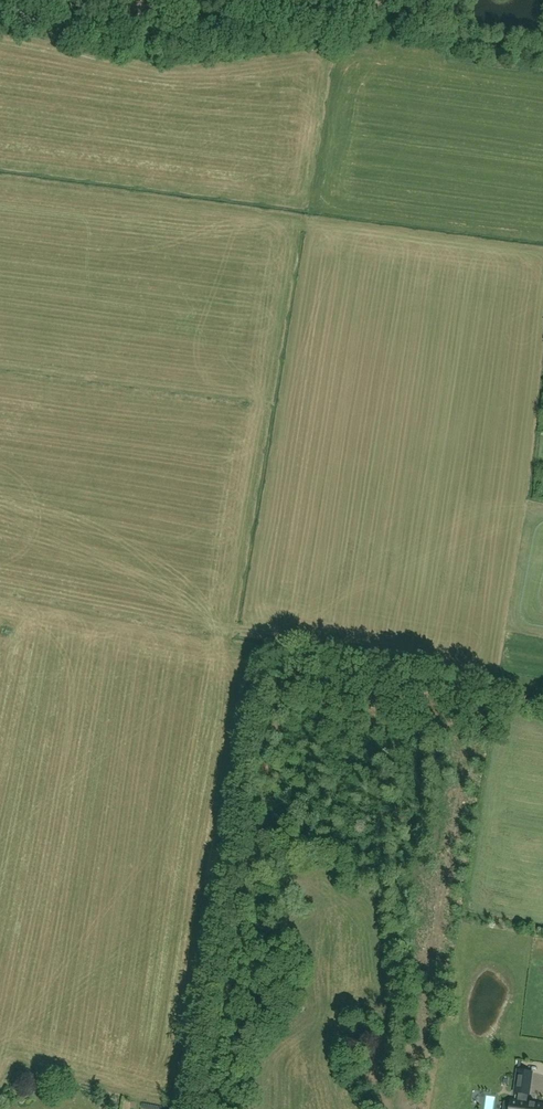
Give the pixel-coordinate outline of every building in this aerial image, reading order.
[(515,1092),(519,1093),(518,1102),(512,1101),(511,1108),(542,1108),(542,1105),(527,1103),(528,1094),(529,1094),(532,1072),(518,1070),(515,1092)]
